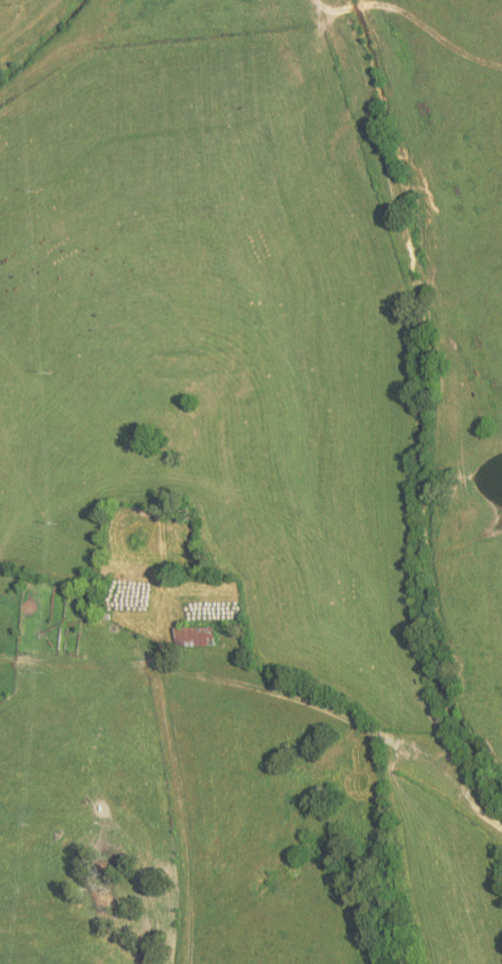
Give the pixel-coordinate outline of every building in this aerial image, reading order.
[(210,628),(172,629),(172,645),(191,645),(191,647),(211,647),(210,628)]
